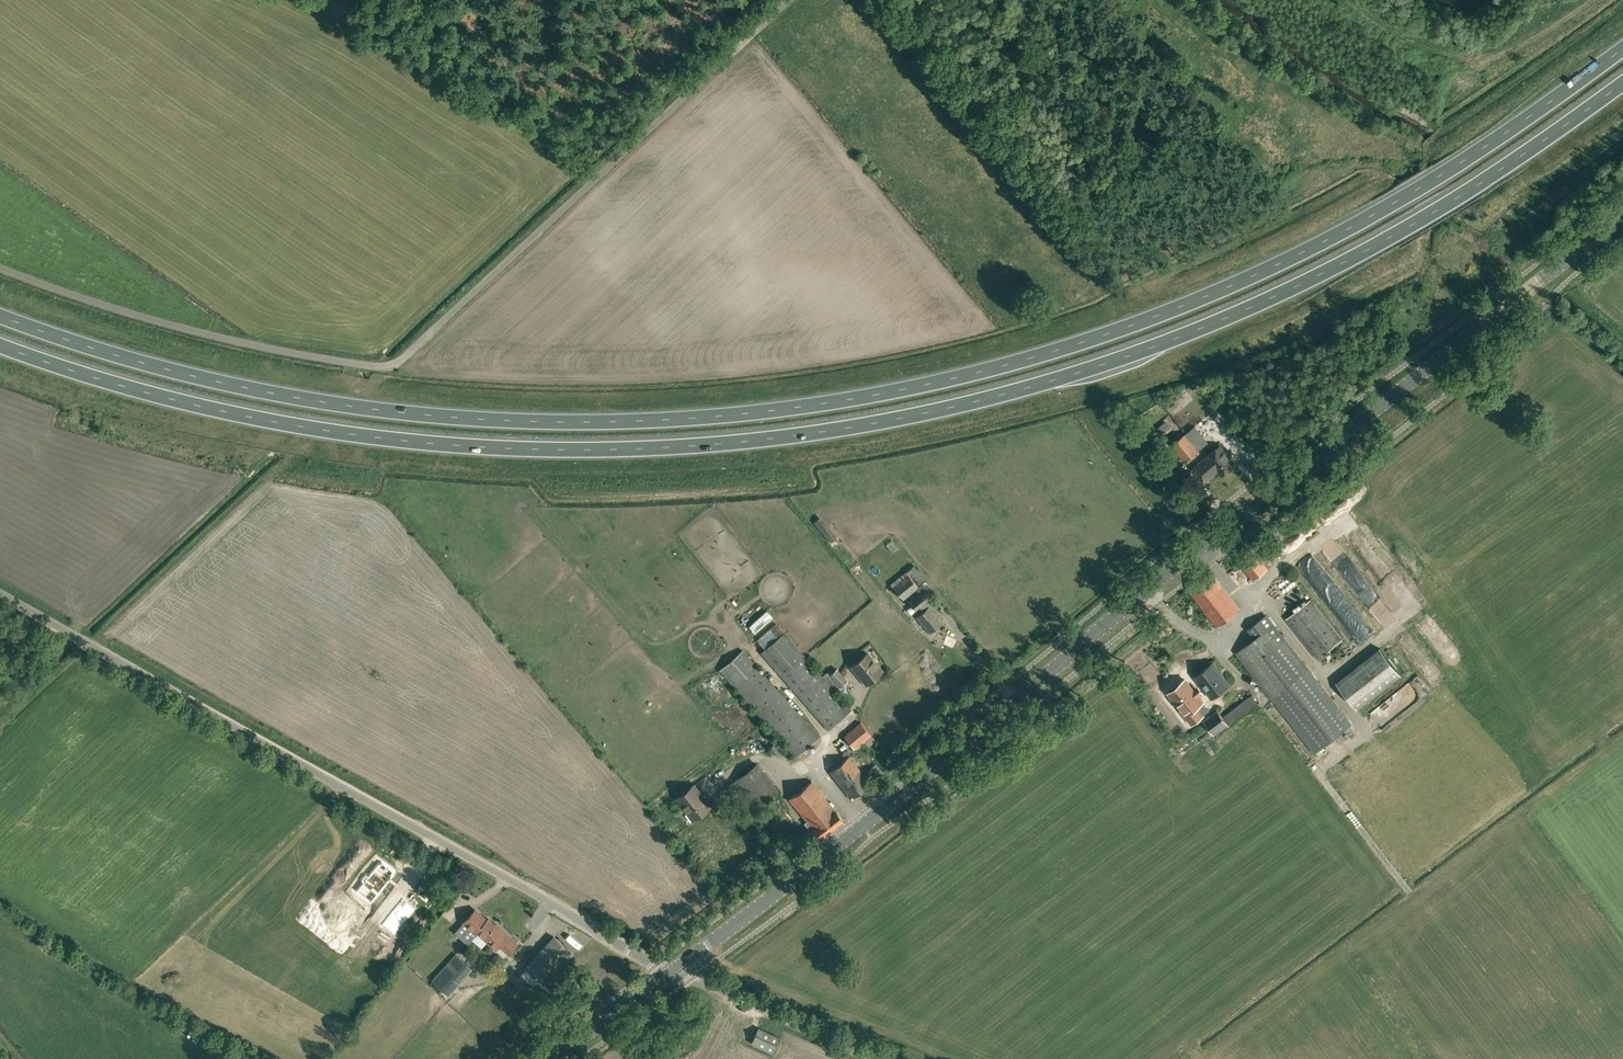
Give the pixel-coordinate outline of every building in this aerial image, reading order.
[(1199,449),(1188,435),(1186,433),(1172,445),(1185,462),(1200,450),(1199,449)] [(1236,463),(1220,444),(1206,456),(1208,457),(1193,469),(1203,481),(1218,469),(1222,475),(1236,463)] [(1268,569),(1249,545),(1235,556),(1254,580),(1268,569)] [(903,599),(925,580),(913,566),(906,572),(908,574),(893,587),(903,599)] [(1240,609),(1210,571),(1187,588),(1217,626),(1240,609)] [(1333,600),(1362,637),(1373,628),(1345,591),(1333,600)] [(916,610),(918,609),(919,608),(922,612),(917,616),(930,631),(942,622),(926,602),(927,601),(920,593),(909,602),(916,610)] [(1342,640),(1310,599),(1287,618),(1318,658),(1342,640)] [(1237,652),(1274,698),(1313,748),(1349,720),(1310,670),(1273,623),(1266,615),(1248,629),(1255,638),(1237,652)] [(935,633),(944,648),(951,644),(942,629),(935,633)] [(838,676),(833,670),(830,673),(827,671),(822,676),(783,632),(760,652),(828,728),(850,708),(835,690),(844,682),(839,676),(838,676)] [(1401,674),(1380,647),(1337,682),(1357,708),(1401,674)] [(818,737),(742,650),(720,670),(796,757),(818,737)] [(866,684),(883,671),(874,660),(872,662),(866,655),(868,653),(852,666),(852,667),(853,666),(867,683),(866,684)] [(1212,697),(1229,683),(1213,662),(1196,676),(1212,697)] [(839,676),(842,674),(836,668),(833,670),(838,676),(839,676)] [(847,680),(842,674),(839,676),(844,682),(847,680)] [(1186,679),(1177,686),(1175,684),(1169,689),(1171,691),(1169,693),(1182,710),(1192,723),(1203,714),(1197,706),(1203,701),(1199,695),(1201,693),(1196,688),(1194,689),(1186,679)] [(1252,694),(1222,717),(1217,710),(1203,721),(1214,734),(1228,724),(1229,725),(1259,702),(1252,694)] [(871,734),(860,722),(844,736),(854,748),(871,734)] [(870,782),(850,755),(829,771),(850,798),(870,782)] [(778,791),(757,763),(730,784),(751,812),(778,791)] [(812,780),(789,798),(807,821),(805,822),(811,829),(808,832),(816,842),(843,820),(836,810),(835,810),(812,780)] [(695,817),(711,805),(711,804),(709,806),(694,785),(696,784),(677,798),(687,812),(690,810),(695,817)] [(366,883),(360,879),(352,889),(364,898),(361,902),(369,908),(395,872),(381,862),(366,883)] [(387,921),(400,930),(419,904),(406,895),(387,921)] [(476,931),(487,919),(475,909),(463,922),(476,933),(477,931),(476,931)] [(488,918),(487,919),(476,931),(477,931),(496,949),(499,945),(508,953),(518,943),(507,933),(500,927),(499,928),(488,918)] [(572,953),(554,936),(525,967),(544,984),(572,953)] [(472,968),(456,953),(432,980),(448,994),(472,968)] [(779,1037),(759,1028),(752,1043),(772,1052),(779,1037)]
